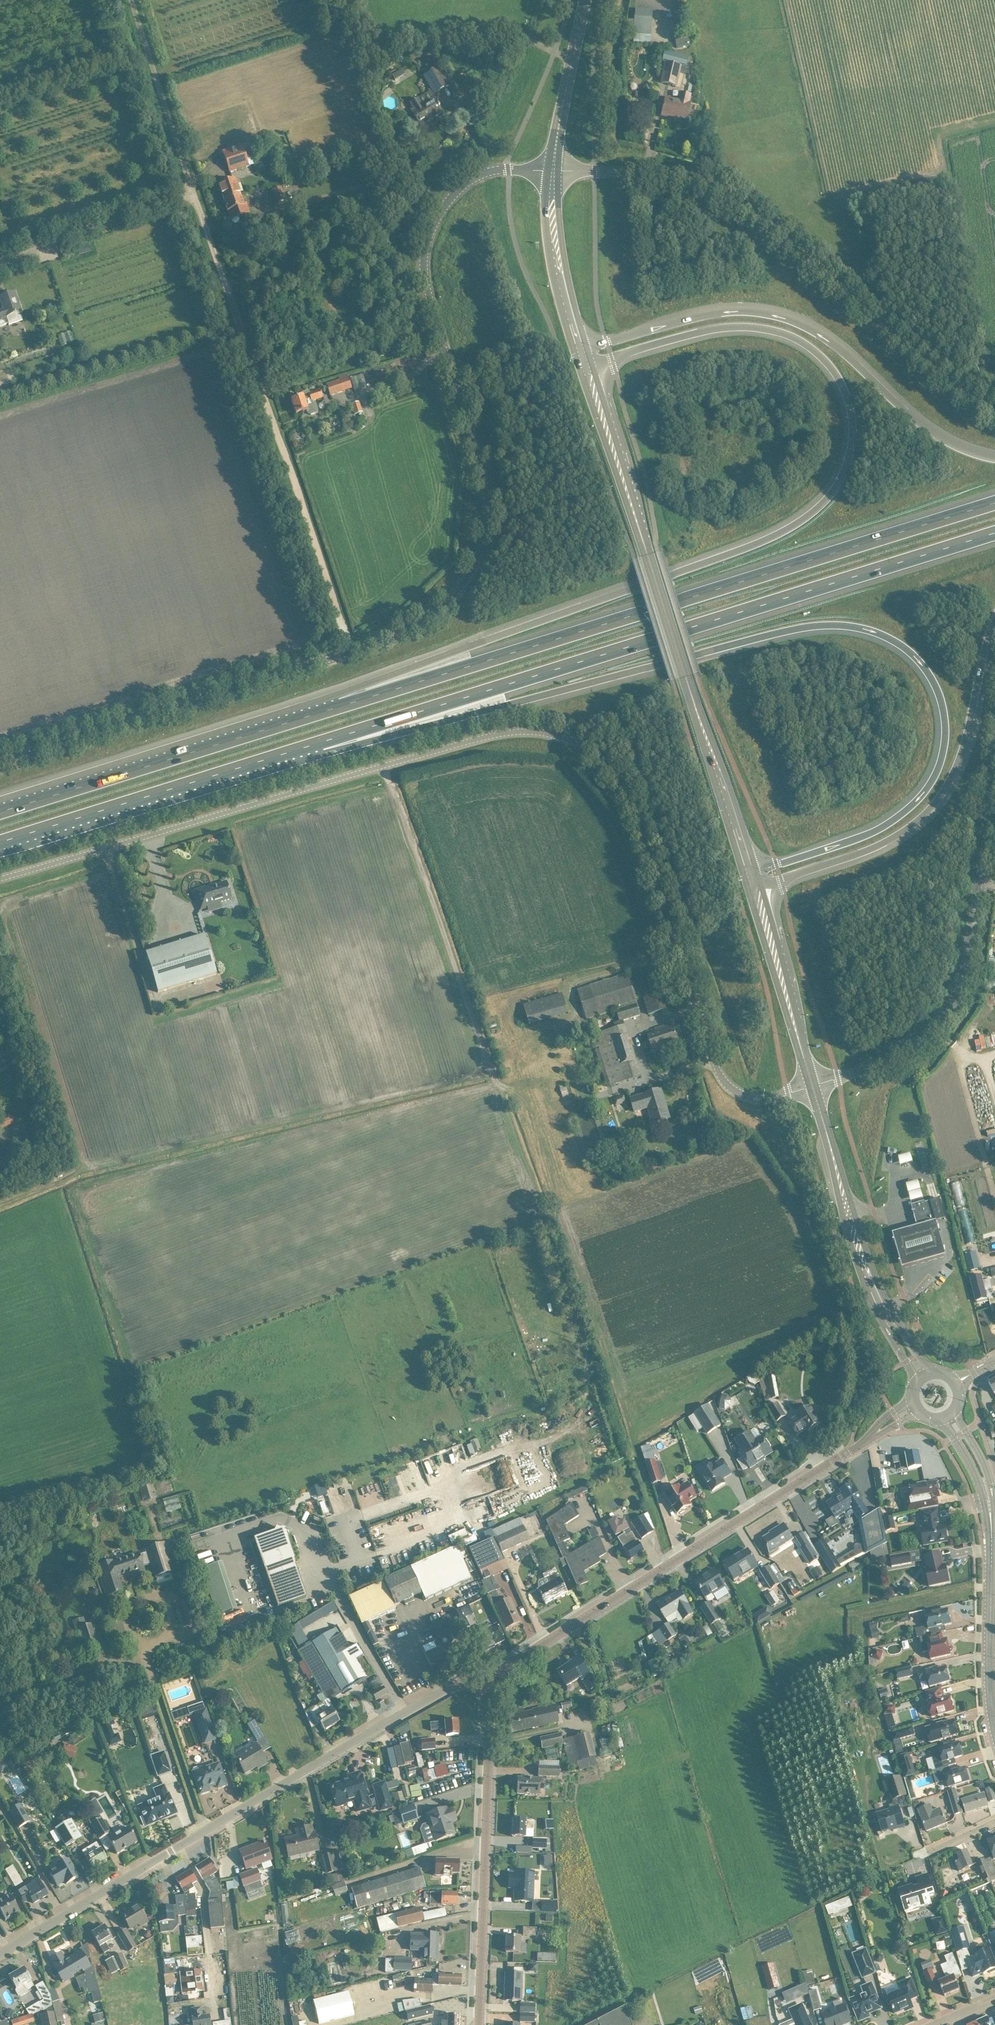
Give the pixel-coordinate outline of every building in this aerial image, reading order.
[(650,38),(652,19),(635,17),(633,37),(650,38)] [(664,53),(663,61),(686,66),(687,63),(688,58),(686,58),(664,53)] [(665,64),(664,69),(661,82),(676,86),(679,72),(681,67),(665,64)] [(388,75),(393,83),(402,78),(397,69),(388,75)] [(449,86),(443,78),(438,69),(424,77),(432,89),(428,91),(429,93),(418,100),(411,104),(414,110),(412,112),(420,125),(421,125),(420,124),(432,117),(433,118),(442,113),(439,108),(439,107),(438,105),(437,106),(434,99),(436,98),(436,97),(436,96),(435,94),(449,86)] [(675,120),(686,122),(690,104),(689,103),(690,95),(681,93),(679,101),(665,98),(663,106),(662,108),(663,109),(661,117),(662,117),(662,114),(672,117),(672,116),(676,117),(675,120)] [(242,147),(233,150),(223,153),(230,173),(239,170),(249,166),(242,147)] [(231,200),(241,197),(235,179),(219,184),(224,201),(231,199),(231,200)] [(285,201),(281,188),(272,191),(276,203),(285,201)] [(231,199),(224,201),(231,220),(250,213),(247,204),(244,205),(241,197),(231,200),(231,199)] [(269,216),(272,225),(284,221),(282,212),(269,216)] [(9,323),(9,325),(22,321),(19,312),(21,312),(14,292),(0,297),(0,300),(3,310),(0,311),(0,326),(9,323)] [(69,343),(78,340),(75,329),(65,331),(69,343)] [(358,375),(361,385),(371,381),(368,371),(358,375)] [(351,388),(347,378),(326,385),(330,395),(351,388)] [(320,390),(310,394),(309,391),(301,393),(301,397),(291,400),(296,414),(306,411),(307,414),(311,415),(316,414),(318,410),(316,404),(313,403),(313,401),(323,398),(320,390)] [(256,777),(271,773),(270,768),(255,773),(256,777)] [(211,886),(195,891),(201,909),(207,908),(207,907),(232,900),(227,883),(212,887),(211,886)] [(236,905),(243,903),(241,896),(234,898),(236,905)] [(205,936),(146,953),(157,992),(216,975),(205,936)] [(637,976),(649,1015),(673,1007),(662,968),(637,976)] [(618,977),(578,989),(587,1019),(617,1010),(620,1022),(624,1021),(640,1016),(627,974),(618,977)] [(524,1005),(530,1026),(569,1013),(563,993),(524,1005)] [(0,1027),(0,1038),(0,1039),(12,1035),(15,1033),(13,1028),(11,1023),(0,1027)] [(651,1035),(648,1036),(653,1051),(655,1050),(679,1042),(673,1024),(655,1030),(656,1033),(651,1035)] [(617,1046),(615,1046),(621,1065),(622,1064),(623,1067),(637,1063),(629,1038),(616,1043),(617,1046)] [(645,1095),(631,1099),(635,1112),(648,1108),(653,1124),(670,1118),(666,1105),(664,1106),(662,1100),(664,1100),(661,1090),(644,1095),(645,1095)] [(627,1094),(621,1099),(625,1104),(631,1099),(627,1094)] [(0,1121),(0,1129),(18,1122),(15,1115),(0,1121)] [(918,1150),(906,1153),(908,1162),(921,1159),(918,1150)] [(925,1201),(911,1205),(917,1224),(925,1226),(931,1224),(931,1223),(937,1221),(941,1220),(945,1219),(946,1219),(940,1199),(939,1199),(935,1200),(932,1201),(925,1203),(925,1201)] [(934,1219),(893,1230),(902,1264),(943,1253),(934,1219)] [(983,1247),(974,1249),(976,1267),(985,1266),(983,1247)] [(989,1298),(994,1297),(991,1280),(983,1281),(981,1275),(980,1276),(971,1278),(976,1302),(989,1298)] [(832,1334),(829,1340),(835,1343),(837,1336),(832,1334)] [(768,1376),(772,1398),(779,1397),(776,1375),(768,1376)] [(728,1395),(722,1394),(722,1398),(720,1397),(718,1405),(720,1406),(720,1409),(725,1410),(730,1406),(731,1401),(728,1395)] [(777,1421),(786,1416),(778,1403),(769,1409),(777,1421)] [(696,1414),(689,1418),(697,1431),(704,1427),(708,1434),(721,1426),(708,1405),(695,1413),(696,1414)] [(799,1416),(789,1423),(797,1435),(807,1429),(808,1431),(821,1423),(811,1406),(797,1414),(799,1416)] [(763,1436),(768,1433),(763,1424),(758,1427),(763,1436)] [(763,1437),(762,1438),(757,1430),(755,1429),(750,1433),(749,1432),(736,1440),(742,1450),(740,1451),(751,1468),(759,1463),(758,1461),(772,1452),(763,1437)] [(467,1446),(471,1457),(475,1455),(471,1444),(467,1446)] [(922,1467),(919,1452),(893,1458),(894,1463),(907,1461),(908,1469),(922,1467)] [(713,1464),(700,1472),(713,1492),(725,1484),(723,1479),(731,1474),(723,1460),(714,1465),(713,1464)] [(655,1461),(647,1464),(653,1484),(662,1481),(655,1462),(655,1461)] [(887,1488),(886,1479),(884,1470),(875,1471),(878,1490),(887,1488)] [(158,1498),(151,1480),(138,1485),(144,1503),(158,1498)] [(940,1497),(939,1495),(938,1496),(937,1492),(939,1492),(938,1490),(940,1488),(940,1486),(939,1484),(937,1483),(937,1482),(909,1487),(910,1493),(904,1495),(907,1512),(938,1506),(937,1498),(940,1497)] [(323,1483),(314,1486),(318,1498),(328,1494),(326,1489),(323,1483)] [(669,1493),(666,1495),(678,1514),(679,1513),(681,1514),(684,1511),(684,1510),(691,1505),(689,1502),(697,1497),(688,1483),(680,1488),(679,1486),(677,1488),(674,1487),(669,1490),(669,1493)] [(860,1521),(870,1515),(862,1502),(863,1501),(854,1487),(853,1487),(851,1484),(841,1490),(843,1494),(841,1495),(842,1496),(836,1499),(836,1498),(827,1503),(836,1518),(843,1513),(847,1519),(855,1514),(859,1521),(860,1521)] [(585,1486),(571,1493),(573,1498),(587,1491),(585,1486)] [(625,1495),(614,1500),(617,1505),(628,1500),(625,1495)] [(303,1511),(306,1501),(298,1499),(294,1509),(303,1511)] [(327,1500),(331,1512),(336,1510),(332,1499),(327,1500)] [(599,1537),(590,1542),(569,1555),(564,1542),(569,1539),(564,1525),(578,1516),(571,1505),(570,1502),(566,1504),(567,1507),(546,1520),(563,1558),(565,1558),(577,1586),(587,1582),(581,1568),(587,1564),(589,1568),(600,1561),(599,1559),(606,1554),(599,1537)] [(870,1515),(860,1521),(866,1554),(870,1551),(884,1544),(887,1542),(881,1509),(870,1515)] [(924,1545),(938,1543),(948,1541),(945,1524),(940,1525),(939,1521),(940,1521),(937,1510),(922,1512),(925,1528),(921,1528),(924,1545)] [(643,1515),(631,1523),(641,1539),(653,1531),(653,1530),(655,1529),(648,1513),(643,1516),(643,1515)] [(616,1517),(607,1522),(615,1536),(622,1532),(624,1534),(617,1538),(631,1560),(643,1551),(631,1533),(630,1533),(628,1529),(629,1529),(624,1519),(618,1522),(616,1517)] [(895,1530),(893,1517),(884,1518),(886,1531),(895,1530)] [(521,1519),(494,1530),(502,1551),(530,1538),(521,1519)] [(785,1525),(764,1538),(767,1545),(766,1545),(767,1547),(765,1548),(770,1556),(779,1550),(778,1549),(793,1539),(785,1525)] [(491,1529),(483,1533),(484,1535),(487,1542),(494,1538),(495,1538),(492,1531),(491,1529)] [(449,1532),(444,1534),(449,1546),(453,1545),(449,1532)] [(286,1537),(278,1533),(254,1541),(278,1607),(306,1597),(286,1537)] [(819,1559),(808,1542),(803,1533),(796,1537),(803,1548),(801,1550),(810,1564),(819,1559)] [(476,1564),(483,1580),(481,1581),(487,1594),(488,1594),(490,1600),(494,1595),(493,1591),(498,1589),(492,1576),(508,1569),(494,1538),(487,1542),(469,1550),(476,1564)] [(147,1552),(151,1565),(155,1577),(173,1571),(167,1555),(174,1553),(170,1542),(146,1550),(147,1552)] [(884,1544),(870,1551),(872,1561),(886,1558),(885,1555),(890,1554),(887,1542),(884,1544)] [(425,1560),(384,1579),(396,1605),(404,1601),(405,1605),(414,1601),(412,1597),(422,1593),(426,1600),(471,1579),(456,1547),(429,1559),(425,1561),(425,1560)] [(724,1563),(735,1580),(742,1576),(742,1577),(759,1566),(748,1549),(736,1557),(735,1556),(724,1563)] [(151,1565),(147,1552),(139,1555),(139,1553),(115,1561),(115,1560),(99,1565),(104,1579),(102,1580),(107,1596),(122,1591),(117,1575),(133,1571),(134,1573),(144,1570),(143,1567),(151,1565)] [(912,1563),(910,1553),(890,1557),(892,1567),(912,1563)] [(930,1587),(940,1584),(950,1582),(946,1564),(943,1565),(940,1553),(925,1557),(927,1568),(926,1569),(930,1587)] [(211,1565),(223,1612),(242,1607),(231,1560),(211,1565)] [(774,1564),(770,1567),(777,1579),(779,1582),(783,1579),(774,1564)] [(538,1589),(540,1594),(539,1595),(540,1596),(541,1596),(545,1604),(546,1604),(545,1602),(555,1597),(556,1599),(567,1593),(562,1584),(560,1578),(556,1572),(553,1565),(540,1571),(544,1578),(547,1577),(550,1583),(547,1585),(538,1589)] [(777,1579),(769,1567),(761,1572),(772,1589),(780,1584),(779,1582),(777,1579)] [(714,1569),(707,1574),(708,1575),(696,1583),(701,1591),(705,1598),(713,1593),(713,1595),(726,1587),(720,1578),(714,1569)] [(819,1570),(812,1575),(815,1580),(823,1575),(819,1570)] [(800,1592),(797,1587),(798,1587),(794,1580),(787,1585),(794,1596),(800,1592)] [(383,1581),(349,1597),(361,1625),(362,1624),(367,1634),(372,1646),(378,1644),(373,1632),(368,1621),(396,1609),(383,1581)] [(904,1585),(900,1590),(907,1596),(911,1591),(904,1585)] [(688,1604),(680,1591),(667,1599),(668,1602),(659,1607),(666,1619),(678,1610),(684,1620),(695,1614),(688,1604)] [(720,1595),(723,1602),(731,1599),(727,1591),(720,1595)] [(776,1594),(768,1599),(772,1606),(780,1601),(776,1594)] [(510,1598),(495,1604),(506,1628),(520,1622),(510,1598)] [(192,1608),(189,1599),(173,1605),(175,1612),(179,1610),(185,1626),(197,1622),(193,1611),(195,1610),(194,1607),(192,1608)] [(701,1608),(712,1625),(720,1619),(710,1602),(701,1608)] [(333,1603),(322,1609),(326,1617),(337,1610),(333,1603)] [(768,1608),(754,1616),(758,1623),(772,1615),(768,1608)] [(459,1634),(461,1632),(471,1628),(462,1609),(451,1613),(449,1614),(459,1634)] [(951,1624),(949,1617),(951,1616),(950,1610),(948,1609),(925,1614),(928,1626),(915,1629),(917,1638),(920,1637),(938,1633),(936,1627),(951,1624)] [(139,1614),(130,1617),(132,1623),(141,1620),(139,1614)] [(439,1619),(432,1621),(431,1622),(439,1640),(446,1637),(444,1632),(454,1628),(448,1615),(439,1619)] [(90,1625),(87,1626),(84,1617),(72,1620),(76,1633),(82,1631),(87,1647),(96,1644),(90,1625)] [(661,1629),(655,1633),(662,1644),(668,1640),(677,1635),(674,1632),(669,1624),(669,1623),(661,1629)] [(504,1640),(496,1624),(472,1636),(481,1653),(489,1649),(488,1648),(504,1640)] [(965,1626),(953,1625),(952,1634),(964,1635),(965,1626)] [(338,1627),(298,1651),(303,1661),(305,1664),(310,1671),(311,1673),(322,1693),(323,1693),(324,1693),(328,1700),(330,1703),(329,1700),(367,1678),(356,1659),(364,1655),(358,1644),(350,1648),(348,1644),(342,1635),(338,1627)] [(687,1632),(678,1637),(684,1646),(690,1643),(693,1641),(692,1640),(695,1639),(689,1629),(686,1631),(687,1632)] [(877,1629),(871,1631),(873,1639),(879,1637),(879,1633),(877,1629)] [(942,1632),(938,1633),(920,1637),(923,1653),(929,1651),(931,1659),(950,1655),(947,1639),(943,1640),(942,1633),(942,1632)] [(915,1637),(908,1639),(910,1646),(917,1644),(915,1637)] [(453,1649),(450,1643),(426,1654),(432,1669),(447,1662),(446,1660),(455,1656),(456,1658),(457,1658),(453,1649)] [(874,1651),(868,1649),(869,1656),(871,1657),(871,1658),(878,1660),(880,1661),(883,1652),(875,1649),(874,1651)] [(577,1656),(570,1661),(571,1663),(557,1672),(562,1680),(566,1687),(580,1678),(581,1680),(589,1675),(583,1665),(577,1656)] [(300,1666),(298,1667),(303,1675),(305,1674),(310,1671),(305,1664),(303,1661),(299,1663),(300,1666)] [(913,1676),(911,1667),(896,1671),(898,1680),(913,1676)] [(928,1679),(930,1687),(950,1681),(946,1667),(936,1670),(935,1668),(937,1668),(937,1667),(918,1673),(921,1681),(928,1679)] [(858,1676),(857,1683),(867,1684),(868,1677),(858,1676)] [(597,1687),(590,1677),(582,1682),(589,1692),(597,1687)] [(387,1694),(383,1687),(372,1694),(376,1700),(387,1694)] [(931,1690),(926,1692),(929,1702),(928,1703),(929,1708),(928,1708),(928,1709),(928,1710),(928,1712),(930,1715),(931,1715),(932,1717),(944,1714),(954,1711),(953,1707),(954,1707),(954,1704),(953,1702),(952,1699),(951,1698),(950,1698),(949,1696),(942,1698),(941,1696),(943,1695),(941,1687),(931,1690)] [(526,1700),(539,1696),(537,1688),(524,1692),(526,1700)] [(885,1689),(879,1691),(881,1699),(887,1697),(885,1689)] [(321,1704),(305,1713),(311,1728),(320,1723),(324,1730),(339,1722),(334,1713),(331,1709),(330,1703),(328,1700),(321,1704)] [(570,1702),(561,1704),(562,1710),(572,1708),(570,1702)] [(202,1703),(187,1708),(190,1715),(194,1713),(204,1742),(215,1739),(205,1708),(204,1709),(202,1703)] [(523,1708),(507,1712),(511,1733),(559,1723),(555,1704),(532,1709),(532,1711),(524,1713),(523,1708)] [(896,1705),(884,1705),(884,1714),(895,1714),(896,1705)] [(111,1715),(99,1720),(105,1737),(114,1734),(110,1725),(114,1723),(111,1715)] [(247,1725),(257,1742),(255,1744),(245,1750),(247,1752),(236,1758),(245,1773),(256,1767),(258,1769),(267,1763),(260,1750),(269,1745),(271,1748),(255,1720),(247,1725)] [(431,1731),(445,1730),(446,1736),(459,1735),(458,1720),(430,1723),(431,1731)] [(926,1729),(928,1735),(927,1736),(926,1737),(927,1742),(929,1743),(958,1735),(954,1720),(926,1729)] [(408,1723),(397,1729),(401,1735),(410,1730),(409,1724),(408,1723)] [(190,1726),(195,1740),(201,1738),(196,1724),(190,1726)] [(892,1733),(894,1741),(915,1735),(913,1727),(892,1733)] [(856,1742),(853,1731),(847,1733),(850,1744),(856,1742)] [(58,1733),(49,1737),(52,1743),(61,1739),(60,1737),(58,1733)] [(542,1749),(545,1748),(547,1761),(559,1758),(556,1746),(563,1744),(561,1733),(540,1738),(542,1749)] [(569,1770),(578,1768),(578,1769),(596,1766),(589,1733),(563,1739),(569,1770)] [(222,1737),(215,1740),(220,1754),(227,1752),(222,1737)] [(435,1749),(434,1739),(421,1740),(422,1750),(435,1749)] [(48,1740),(43,1743),(49,1755),(54,1752),(48,1740)] [(400,1744),(400,1746),(394,1748),(398,1767),(405,1766),(404,1764),(414,1761),(409,1742),(400,1744)] [(65,1743),(61,1754),(70,1758),(74,1747),(65,1743)] [(958,1743),(949,1745),(939,1748),(941,1755),(933,1758),(936,1770),(949,1766),(947,1760),(962,1756),(958,1743)] [(164,1751),(151,1755),(158,1776),(171,1772),(164,1751)] [(24,1754),(17,1758),(25,1771),(32,1766),(24,1754)] [(898,1757),(905,1778),(915,1774),(909,1754),(898,1757)] [(1,1773),(15,1765),(11,1757),(0,1763),(0,1771),(1,1773)] [(445,1763),(433,1767),(434,1768),(437,1778),(448,1775),(445,1763)] [(219,1764),(203,1769),(202,1767),(201,1766),(194,1768),(192,1770),(200,1794),(209,1791),(208,1787),(216,1784),(218,1788),(226,1785),(219,1764)] [(947,1780),(949,1787),(970,1781),(966,1767),(951,1772),(949,1766),(936,1770),(932,1771),(936,1784),(947,1780)] [(538,1767),(538,1776),(559,1777),(559,1768),(538,1767)] [(330,1786),(333,1796),(336,1806),(354,1801),(357,1812),(370,1808),(367,1797),(368,1797),(365,1785),(362,1775),(361,1776),(360,1772),(348,1776),(350,1781),(330,1786)] [(900,1776),(890,1779),(896,1797),(896,1798),(906,1795),(903,1786),(900,1776)] [(905,1779),(911,1800),(917,1798),(911,1777),(905,1779)] [(539,1795),(540,1779),(517,1778),(517,1794),(539,1795)] [(385,1782),(373,1786),(376,1795),(381,1811),(392,1807),(388,1792),(387,1790),(399,1787),(397,1780),(385,1783),(385,1782)] [(141,1786),(144,1793),(151,1790),(148,1782),(141,1786)] [(419,1785),(409,1787),(412,1798),(421,1795),(419,1785)] [(164,1786),(153,1790),(157,1799),(139,1807),(143,1817),(140,1818),(143,1825),(146,1824),(147,1826),(176,1813),(169,1795),(168,1795),(164,1786)] [(410,1797),(407,1786),(402,1787),(404,1798),(410,1797)] [(994,1800),(994,1796),(992,1787),(986,1790),(990,1802),(994,1800)] [(963,1812),(955,1789),(947,1791),(955,1815),(963,1812)] [(393,1795),(396,1806),(405,1803),(402,1792),(393,1795)] [(964,1807),(966,1813),(967,1813),(966,1812),(977,1808),(978,1809),(988,1806),(984,1793),(962,1800),(964,1806),(963,1806),(964,1808),(964,1807)] [(95,1799),(81,1807),(91,1824),(100,1839),(106,1835),(108,1839),(112,1837),(110,1833),(101,1818),(100,1816),(104,1813),(95,1799)] [(9,1815),(5,1803),(0,1804),(0,1818),(9,1815)] [(921,1817),(927,1831),(946,1823),(944,1818),(945,1818),(944,1816),(943,1816),(940,1808),(934,1811),(931,1803),(918,1809),(921,1816),(921,1817)] [(9,1811),(19,1828),(31,1821),(21,1804),(9,1811)] [(399,1811),(391,1815),(396,1826),(404,1822),(404,1824),(419,1818),(414,1805),(399,1811)] [(891,1809),(876,1814),(879,1823),(882,1832),(893,1829),(893,1830),(905,1826),(899,1806),(891,1808),(891,1809)] [(455,1834),(451,1822),(456,1820),(452,1808),(446,1809),(446,1808),(436,1811),(427,1814),(430,1823),(422,1825),(420,1830),(425,1845),(455,1834)] [(56,1828),(61,1838),(66,1847),(82,1838),(71,1819),(70,1820),(66,1813),(57,1819),(61,1825),(56,1828)] [(512,1837),(525,1837),(525,1830),(534,1830),(534,1821),(526,1821),(526,1820),(513,1820),(512,1837)] [(341,1828),(338,1821),(327,1825),(330,1833),(341,1828)] [(311,1826),(302,1828),(297,1830),(298,1836),(285,1839),(289,1858),(297,1856),(298,1857),(319,1852),(314,1832),(313,1833),(311,1826)] [(137,1842),(129,1827),(112,1837),(108,1839),(117,1854),(137,1842)] [(546,1849),(546,1840),(533,1839),(533,1848),(546,1849)] [(263,1842),(252,1847),(240,1851),(247,1869),(271,1860),(264,1841),(263,1842)] [(97,1843),(82,1851),(92,1869),(107,1860),(97,1843)] [(328,1873),(347,1869),(341,1850),(323,1856),(328,1873)] [(957,1855),(959,1859),(955,1861),(959,1872),(973,1865),(967,1850),(957,1855)] [(992,1877),(994,1876),(994,1868),(991,1857),(985,1860),(984,1859),(977,1863),(981,1872),(985,1880),(992,1877)] [(207,1878),(208,1881),(205,1883),(210,1891),(209,1901),(208,1901),(211,1929),(224,1928),(223,1918),(221,1899),(221,1886),(215,1877),(212,1879),(210,1876),(217,1871),(214,1866),(215,1866),(214,1864),(213,1865),(210,1858),(195,1867),(203,1880),(207,1878)] [(79,1877),(74,1868),(69,1859),(64,1862),(62,1861),(60,1862),(58,1863),(57,1864),(57,1866),(56,1867),(58,1869),(50,1873),(57,1885),(65,1881),(66,1884),(79,1877)] [(436,1860),(435,1876),(450,1876),(450,1874),(458,1874),(459,1861),(436,1860)] [(13,1867),(5,1871),(9,1876),(16,1872),(13,1867)] [(418,1868),(409,1871),(352,1889),(357,1908),(424,1888),(418,1868)] [(190,1870),(176,1879),(179,1884),(178,1884),(179,1886),(180,1886),(184,1893),(184,1895),(186,1910),(196,1909),(197,1909),(195,1894),(197,1893),(194,1888),(192,1884),(197,1881),(190,1870)] [(244,1888),(247,1894),(249,1899),(265,1893),(260,1881),(262,1880),(259,1871),(240,1877),(244,1888)] [(514,1901),(524,1902),(532,1902),(534,1872),(516,1871),(516,1873),(509,1873),(508,1888),(515,1888),(514,1901)] [(905,1900),(908,1908),(916,1906),(916,1908),(925,1905),(925,1903),(931,1901),(929,1896),(934,1895),(928,1875),(916,1878),(919,1886),(913,1888),(913,1886),(899,1891),(902,1901),(905,1900)] [(12,1884),(7,1877),(1,1881),(6,1888),(12,1884)] [(23,1884),(16,1888),(24,1902),(31,1898),(34,1903),(47,1895),(42,1887),(38,1879),(25,1887),(23,1884)] [(345,1881),(332,1885),(335,1896),(348,1892),(345,1881)] [(424,1892),(424,1898),(425,1898),(425,1903),(430,1903),(430,1904),(456,1905),(457,1889),(449,1889),(449,1893),(424,1892)] [(942,1890),(939,1898),(946,1900),(949,1892),(942,1890)] [(974,1894),(963,1895),(964,1905),(975,1904),(974,1894)] [(6,1920),(20,1912),(10,1895),(1,1900),(0,1899),(0,1911),(6,1920)] [(178,1916),(186,1915),(184,1895),(175,1896),(176,1905),(158,1907),(161,1933),(169,1932),(168,1922),(179,1920),(178,1916)] [(849,1897),(825,1906),(829,1916),(853,1906),(849,1897)] [(556,1912),(556,1902),(542,1902),(542,1911),(556,1912)] [(138,1906),(122,1916),(131,1931),(139,1926),(141,1929),(149,1924),(138,1906)] [(420,1908),(395,1914),(399,1926),(423,1920),(420,1908)] [(932,1919),(936,1936),(949,1932),(944,1916),(938,1918),(938,1917),(932,1919)] [(860,1917),(852,1919),(856,1936),(864,1934),(860,1917)] [(290,1935),(304,1932),(302,1925),(289,1928),(290,1935)] [(112,1939),(104,1926),(92,1933),(104,1953),(109,1949),(106,1944),(112,1939)] [(193,1940),(210,1939),(209,1927),(192,1928),(193,1940)] [(957,1953),(970,1949),(964,1927),(951,1932),(957,1953)] [(523,1935),(533,1936),(536,1936),(536,1928),(523,1928),(523,1935)] [(117,1936),(128,1954),(136,1949),(126,1931),(117,1936)] [(410,1934),(410,1951),(421,1951),(421,1960),(431,1960),(431,1959),(437,1960),(437,1950),(434,1950),(435,1943),(438,1943),(438,1934),(410,1934)] [(944,1936),(945,1939),(943,1939),(946,1947),(954,1945),(951,1937),(950,1937),(949,1934),(944,1936)] [(506,1952),(516,1952),(520,1953),(520,1952),(526,1952),(527,1945),(520,1944),(520,1938),(506,1937),(506,1952)] [(305,1940),(295,1943),(297,1949),(307,1947),(305,1940)] [(198,1943),(186,1944),(187,1949),(188,1956),(203,1955),(202,1947),(199,1947),(198,1943)] [(965,1960),(973,1978),(989,1971),(990,1974),(994,1972),(994,1959),(990,1948),(987,1949),(985,1945),(982,1944),(977,1946),(976,1948),(978,1953),(975,1955),(965,1960)] [(296,1946),(290,1947),(292,1954),(298,1952),(296,1946)] [(867,1947),(852,1953),(862,1979),(877,1973),(867,1947)] [(53,1968),(50,1970),(55,1977),(59,1974),(64,1983),(72,1978),(71,1976),(73,1975),(83,1969),(84,1971),(86,1974),(84,1974),(87,1988),(88,1994),(92,1993),(94,2003),(102,2001),(99,1991),(100,1991),(92,1966),(91,1967),(87,1961),(81,1951),(80,1951),(80,1952),(81,1953),(76,1956),(75,1955),(68,1959),(69,1960),(66,1962),(61,1953),(51,1959),(55,1967),(53,1968)] [(122,1952),(113,1956),(119,1971),(129,1967),(122,1952)] [(942,1990),(945,1996),(960,1990),(955,1978),(962,1975),(953,1953),(945,1956),(947,1962),(941,1965),(947,1979),(939,1982),(942,1988),(941,1989),(942,1990)] [(876,1962),(879,1963),(883,1962),(884,1958),(883,1955),(879,1954),(876,1955),(875,1959),(876,1962)] [(395,1970),(411,1970),(411,1957),(394,1957),(394,1959),(386,1959),(386,1972),(395,1972),(395,1970)] [(175,1958),(164,1959),(166,1973),(176,1972),(175,1958)] [(922,1965),(924,1970),(933,1966),(931,1961),(922,1965)] [(765,1966),(762,1967),(769,1990),(772,1990),(778,1988),(771,1964),(765,1966)] [(933,1966),(924,1970),(930,1986),(937,1984),(931,1970),(934,1968),(933,1966)] [(18,1996),(21,1996),(28,1992),(27,1990),(34,1986),(24,1969),(10,1977),(17,1988),(16,1991),(18,1996)] [(181,1973),(183,1993),(195,1992),(196,1992),(197,1992),(197,1991),(204,1990),(202,1990),(201,1981),(202,1980),(201,1970),(181,1973)] [(812,1970),(803,1972),(807,1987),(815,1985),(812,1970)] [(512,2002),(514,2002),(514,2001),(521,2001),(522,1973),(505,1973),(505,1987),(507,1987),(507,1992),(506,1992),(506,2000),(512,2001),(512,2002)] [(414,1979),(413,1992),(420,1993),(422,1993),(432,1993),(432,1985),(439,1985),(461,1986),(461,1975),(451,1975),(439,1974),(433,1974),(433,1979),(432,1980),(414,1979)] [(913,2006),(910,1999),(918,1996),(911,1979),(899,1984),(902,1991),(888,1997),(891,2004),(895,2013),(913,2006)] [(43,1982),(35,1986),(43,2000),(39,2002),(44,2010),(52,2006),(48,1989),(47,1990),(43,1982)] [(881,2008),(877,1999),(871,1984),(863,1988),(866,1994),(851,2000),(860,2020),(869,2017),(868,2013),(881,2008)] [(48,1989),(52,2006),(53,2005),(58,2022),(66,2020),(59,1999),(55,1987),(48,1989)] [(817,1990),(809,1992),(814,2011),(822,2009),(817,1990)] [(348,1992),(313,2001),(319,2024),(354,2015),(348,1992)] [(964,2004),(974,1999),(972,1995),(962,2000),(964,2004)] [(406,2001),(403,2002),(405,2010),(422,2006),(420,1999),(406,2001)] [(825,2022),(827,2024),(844,2024),(851,2022),(844,2005),(842,1999),(833,2003),(836,2009),(822,2014),(825,2022)] [(520,2003),(520,2009),(520,2012),(535,2013),(535,2010),(535,2004),(520,2003)] [(422,2006),(405,2010),(408,2020),(433,2015),(430,2005),(430,2004),(422,2006)] [(52,2006),(44,2010),(43,2011),(44,2015),(41,2015),(43,2024),(56,2024),(53,2013),(52,2006)] [(701,2006),(694,2008),(696,2014),(703,2012),(701,2006)] [(784,2024),(810,2024),(802,2006),(791,2010),(795,2020),(784,2024)] [(624,2007),(589,2024),(630,2024),(624,2007)] [(8,2008),(5,2016),(11,2018),(14,2011),(8,2008)] [(191,2009),(193,2024),(211,2024),(209,2016),(200,2017),(199,2008),(191,2009)] [(103,2013),(93,2016),(95,2023),(105,2020),(103,2013)] [(11,2021),(12,2024),(24,2024),(34,2021),(32,2014),(11,2021)] [(535,2016),(535,2015),(520,2014),(519,2022),(534,2023),(534,2019),(535,2016)] [(460,2016),(447,2016),(446,2020),(448,2020),(448,2022),(441,2022),(441,2024),(438,2024),(459,2024),(460,2016)]
